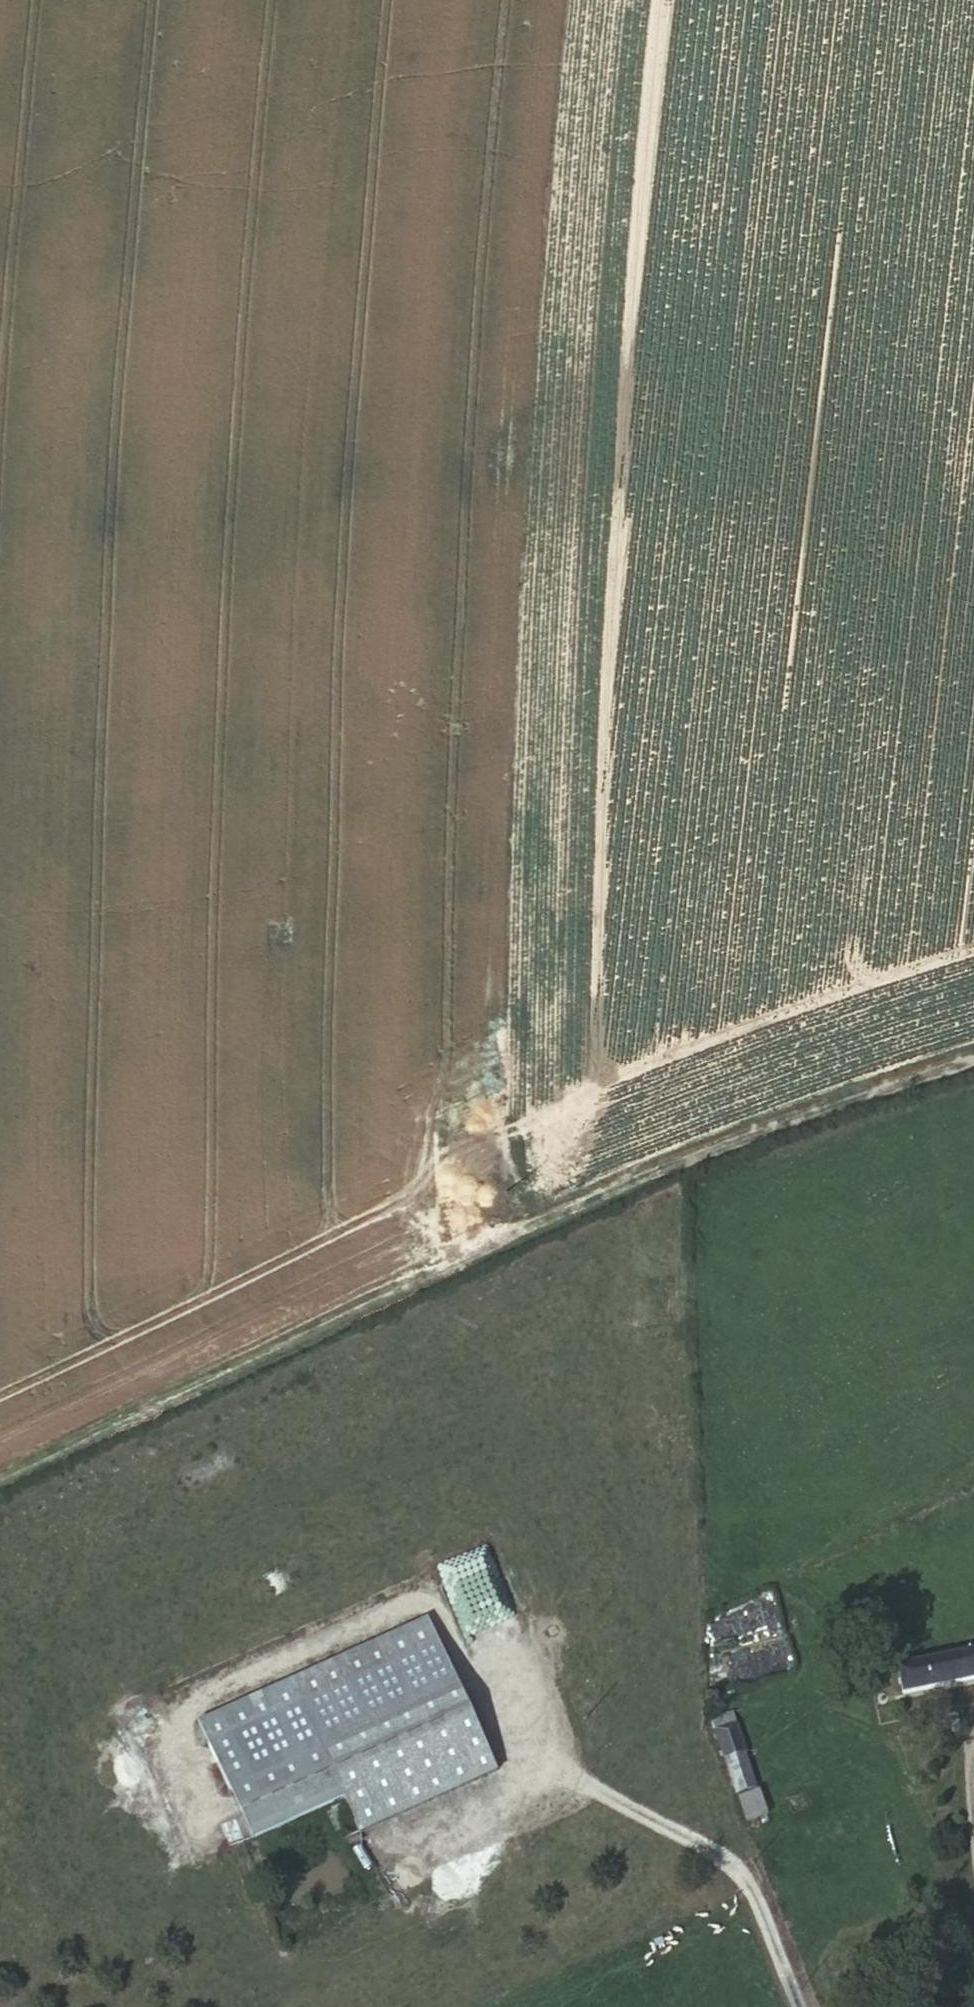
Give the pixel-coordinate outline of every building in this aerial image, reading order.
[(200,1723),(255,1839),(330,1804),(342,1799),(359,1833),(497,1772),(429,1620),(200,1723)] [(896,1667),(903,1693),(973,1679),(973,1650),(896,1667)] [(717,1730),(724,1757),(744,1751),(734,1714),(712,1720),(715,1730),(717,1730)] [(744,1751),(724,1757),(734,1792),(754,1787),(744,1751)] [(758,1789),(738,1795),(746,1821),(766,1816),(758,1789)] [(346,1838),(359,1833),(342,1799),(330,1804),(346,1838)]
